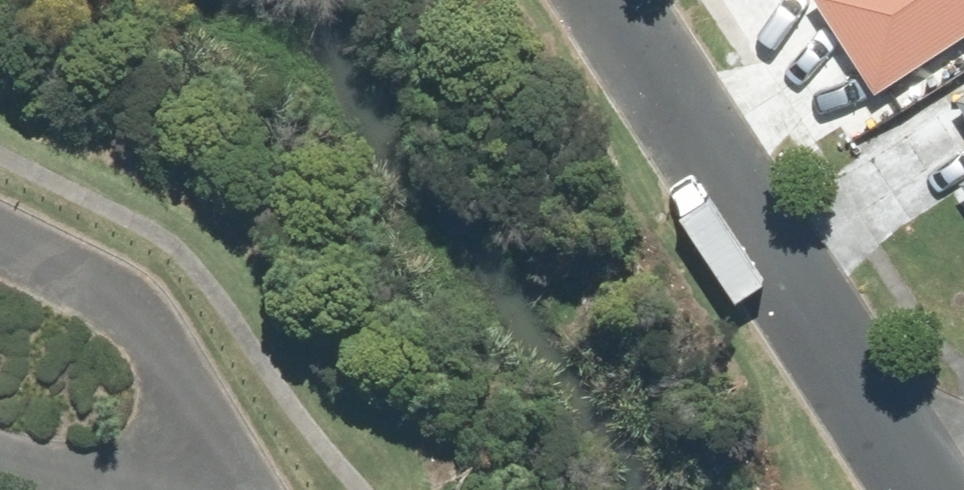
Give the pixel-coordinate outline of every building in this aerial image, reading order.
[(862,100),(963,33),(963,0),(796,0),(862,100)] [(947,102),(963,129),(963,91),(947,102)] [(963,213),(963,175),(947,187),(963,213)]
